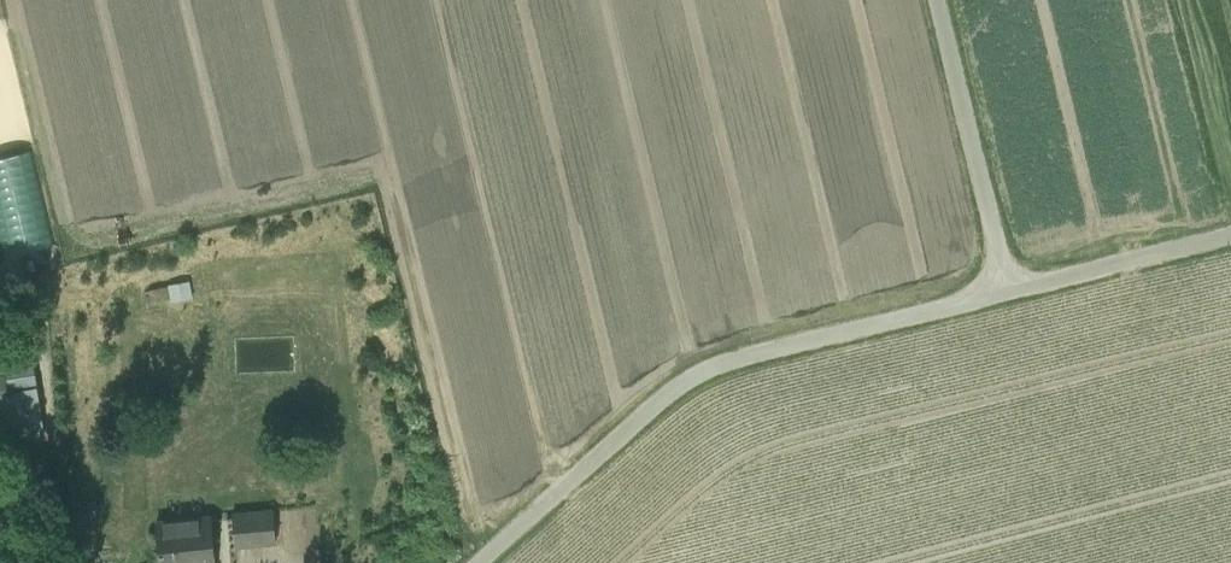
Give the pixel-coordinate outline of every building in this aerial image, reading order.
[(27,151),(0,157),(0,216),(9,254),(49,244),(27,151)] [(162,292),(164,314),(195,311),(192,289),(162,292)] [(0,357),(0,376),(5,375),(9,399),(39,394),(32,352),(0,357)] [(9,399),(5,375),(0,376),(0,400),(9,399)] [(0,400),(0,439),(45,432),(39,394),(9,399),(0,400)] [(272,511),(249,513),(252,544),(274,542),(272,511)] [(249,513),(231,514),(234,546),(252,544),(249,513)] [(155,523),(159,562),(214,562),(210,517),(155,523)]
